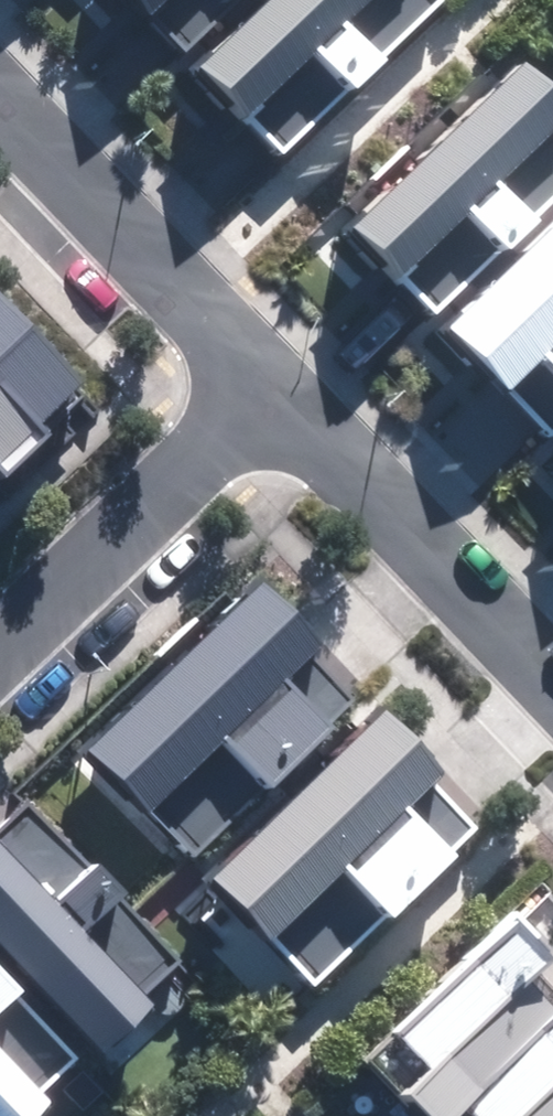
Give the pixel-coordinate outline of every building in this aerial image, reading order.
[(245,0),(121,0),(178,62),(245,0)] [(438,13),(426,0),(271,0),(193,72),(278,162),(438,13)] [(552,129),(552,128),(552,117),(542,106),(508,71),(338,235),(426,327),(552,204),(552,129)] [(552,446),(552,221),(436,334),(549,451),(552,446)] [(1,470),(7,477),(50,436),(40,426),(87,380),(0,292),(0,470),(1,470)] [(352,697),(253,586),(72,763),(176,870),(352,697)] [(241,933),(217,957),(262,1004),(287,980),(308,1002),(480,836),(371,717),(196,886),(241,933)] [(99,1055),(126,1028),(147,1048),(163,1032),(189,1004),(160,976),(166,970),(6,815),(0,820),(0,959),(99,1055)] [(525,979),(548,955),(504,913),(379,1044),(414,1078),(383,1110),(389,1115),(552,1115),(552,1006),(525,979)] [(40,1109),(32,1101),(71,1064),(0,990),(0,1115),(33,1115),(40,1109)]
